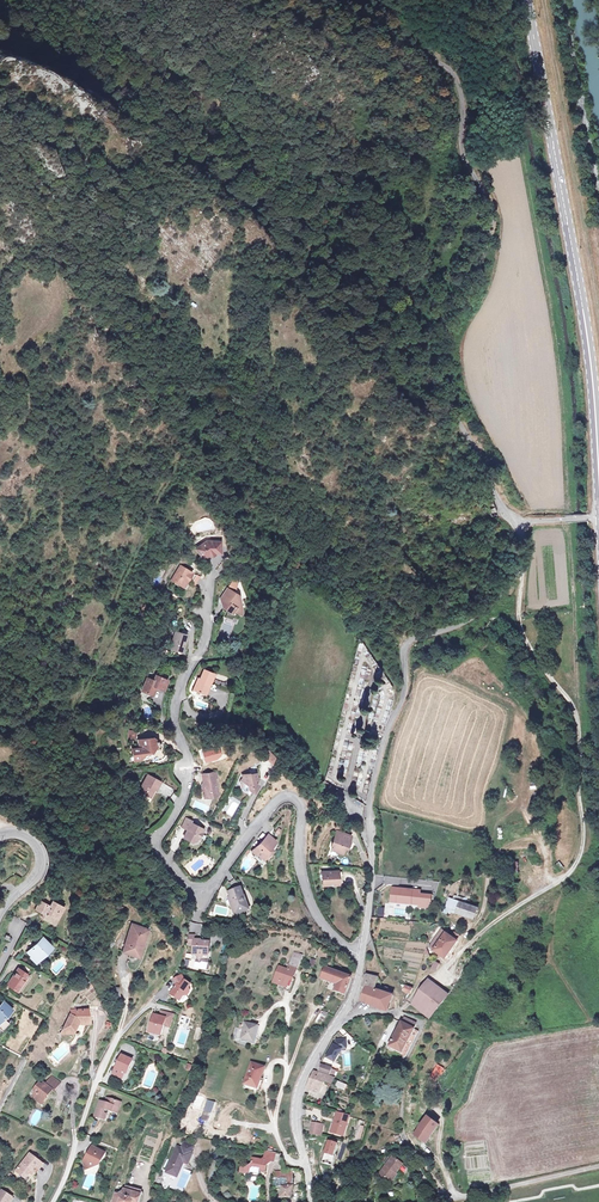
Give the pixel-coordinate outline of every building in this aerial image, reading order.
[(482,503),(490,516),(495,512),(488,499),(482,503)] [(207,538),(200,543),(206,551),(209,549),(214,549),(218,550),(218,538),(207,538)] [(202,554),(206,551),(200,543),(196,546),(202,554)] [(179,561),(169,576),(178,582),(183,582),(186,577),(193,581),(198,574),(191,569),(179,561)] [(225,600),(220,608),(229,613),(231,611),(234,613),(239,607),(238,602),(234,599),(237,596),(226,588),(220,597),(225,600)] [(173,628),(167,644),(178,648),(183,632),(173,628)] [(194,681),(193,680),(190,687),(201,692),(210,673),(200,668),(196,675),(194,681)] [(142,675),(138,689),(149,693),(152,685),(160,687),(164,676),(150,672),(149,677),(142,675)] [(138,745),(132,747),(136,760),(148,757),(157,743),(154,737),(150,734),(136,738),(138,745)] [(256,746),(254,748),(258,752),(257,755),(265,762),(268,755),(260,748),(256,746)] [(211,795),(214,794),(213,788),(216,786),(213,776),(216,775),(215,769),(200,773),(202,781),(200,785),(203,798),(211,796),(211,795)] [(239,777),(240,780),(243,782),(244,787),(248,791),(253,784),(250,782),(250,779),(252,779),(251,772),(245,773),(244,771),(237,773),(237,776),(239,777)] [(133,797),(145,804),(149,796),(151,797),(157,788),(143,780),(133,797)] [(189,825),(183,822),(178,832),(184,835),(181,840),(190,845),(193,845),(194,842),(196,843),(198,838),(196,838),(199,832),(188,827),(189,825)] [(336,838),(333,847),(332,850),(342,855),(344,849),(345,844),(348,845),(351,836),(336,830),(334,836),(336,838)] [(275,841),(266,833),(251,852),(256,856),(258,855),(264,860),(272,850),(270,848),(275,841)] [(554,864),(558,872),(563,869),(559,862),(554,864)] [(323,886),(328,885),(328,883),(335,882),(335,884),(340,884),(339,872),(333,872),(332,870),(327,871),(327,873),(321,874),(323,886)] [(423,893),(394,889),(393,904),(421,907),(420,909),(427,910),(429,897),(422,896),(423,893)] [(237,893),(225,897),(231,913),(229,913),(232,919),(241,915),(242,917),(246,915),(243,908),(241,909),(238,902),(240,901),(237,893)] [(450,899),(446,912),(474,921),(479,909),(450,899)] [(49,928),(58,911),(48,906),(46,910),(36,905),(32,914),(40,919),(39,922),(49,928)] [(443,932),(434,943),(439,947),(435,952),(447,960),(459,943),(458,942),(460,939),(455,935),(454,937),(449,933),(447,935),(443,932)] [(201,939),(194,938),(194,943),(193,953),(196,953),(200,958),(204,955),(204,950),(209,951),(210,941),(205,940),(201,940),(201,939)] [(24,939),(17,952),(27,958),(35,944),(24,939)] [(134,942),(121,968),(132,973),(139,958),(143,959),(148,949),(134,942)] [(286,969),(277,966),(272,981),(283,985),(282,989),(289,991),(292,979),(290,978),(298,953),(292,951),(286,969)] [(139,958),(132,973),(136,975),(143,959),(139,958)] [(350,978),(348,976),(331,970),(322,967),(319,979),(327,982),(335,985),(334,991),(344,995),(350,978)] [(15,971),(3,985),(12,992),(11,994),(15,997),(21,990),(15,985),(22,977),(15,971)] [(186,979),(183,974),(175,978),(178,983),(180,984),(179,985),(177,985),(172,993),(182,1000),(185,995),(189,995),(192,991),(190,986),(192,983),(186,979)] [(363,974),(359,985),(366,988),(366,987),(371,989),(372,988),(376,977),(363,974)] [(427,980),(418,992),(411,1004),(414,1006),(416,1003),(424,1008),(442,988),(427,980)] [(362,1000),(372,1005),(377,990),(372,988),(371,989),(366,987),(366,988),(359,985),(360,986),(365,988),(362,1000)] [(372,1005),(387,1009),(391,994),(389,993),(390,992),(388,991),(389,989),(387,988),(385,987),(384,992),(377,990),(372,1005)] [(448,991),(442,988),(424,1008),(430,1012),(448,991)] [(414,1006),(428,1015),(430,1012),(424,1008),(416,1003),(414,1006)] [(66,1010),(56,1032),(69,1030),(72,1021),(82,1020),(81,1008),(66,1010)] [(163,1008),(160,1015),(167,1018),(165,1023),(167,1024),(171,1025),(175,1013),(163,1008)] [(319,1022),(325,1025),(330,1012),(324,1010),(319,1022)] [(150,1028),(161,1032),(164,1023),(165,1023),(167,1018),(160,1015),(155,1013),(150,1028)] [(403,1054),(417,1025),(403,1019),(389,1048),(403,1054)] [(253,1025),(241,1023),(238,1038),(250,1041),(253,1025)] [(345,1049),(345,1040),(341,1040),(341,1038),(334,1039),(324,1057),(333,1062),(340,1049),(345,1049)] [(114,1072),(123,1076),(128,1066),(130,1067),(134,1059),(122,1053),(114,1072)] [(250,1061),(245,1083),(253,1085),(254,1081),(262,1082),(263,1073),(261,1073),(263,1064),(250,1061)] [(335,1070),(320,1064),(318,1070),(333,1076),(335,1070)] [(432,1074),(438,1077),(443,1067),(436,1064),(432,1074)] [(313,1070),(305,1086),(318,1092),(322,1081),(331,1084),(333,1079),(326,1076),(326,1075),(313,1070)] [(51,1089),(56,1083),(48,1077),(43,1083),(42,1082),(40,1084),(37,1083),(32,1090),(34,1091),(29,1097),(36,1102),(40,1097),(44,1099),(47,1095),(45,1094),(50,1088),(51,1089)] [(343,1090),(345,1084),(336,1081),(334,1086),(343,1090)] [(324,1095),(328,1086),(323,1084),(319,1092),(324,1095)] [(117,1117),(120,1107),(107,1103),(105,1108),(99,1107),(96,1119),(101,1121),(101,1123),(106,1125),(108,1118),(105,1118),(106,1114),(117,1117)] [(336,1113),(330,1132),(341,1135),(344,1124),(346,1125),(349,1116),(336,1113)] [(438,1124),(426,1115),(412,1134),(424,1143),(438,1124)] [(318,1136),(321,1124),(311,1122),(308,1135),(317,1137),(318,1136)] [(173,1145),(163,1169),(173,1173),(180,1160),(184,1161),(188,1151),(187,1150),(189,1144),(180,1140),(177,1146),(173,1145)] [(332,1157),(335,1142),(326,1140),(323,1155),(332,1157)] [(276,1146),(264,1144),(264,1149),(260,1154),(251,1153),(251,1157),(246,1162),(245,1168),(250,1168),(252,1162),(254,1160),(260,1161),(260,1164),(266,1165),(267,1156),(274,1156),(276,1146)] [(93,1146),(82,1163),(83,1167),(87,1165),(88,1169),(93,1168),(95,1165),(98,1167),(106,1154),(93,1146)] [(39,1158),(23,1151),(15,1172),(24,1176),(28,1167),(34,1169),(39,1158)] [(393,1157),(380,1174),(389,1180),(395,1172),(397,1173),(403,1164),(393,1157)] [(275,1164),(274,1180),(280,1182),(280,1189),(290,1190),(292,1166),(280,1164),(275,1164)] [(395,1172),(389,1180),(392,1183),(398,1174),(397,1173),(395,1172)] [(114,1201),(140,1201),(143,1194),(126,1189),(124,1194),(118,1192),(114,1201)] [(0,1192),(0,1201),(8,1201),(11,1198),(0,1192)]
